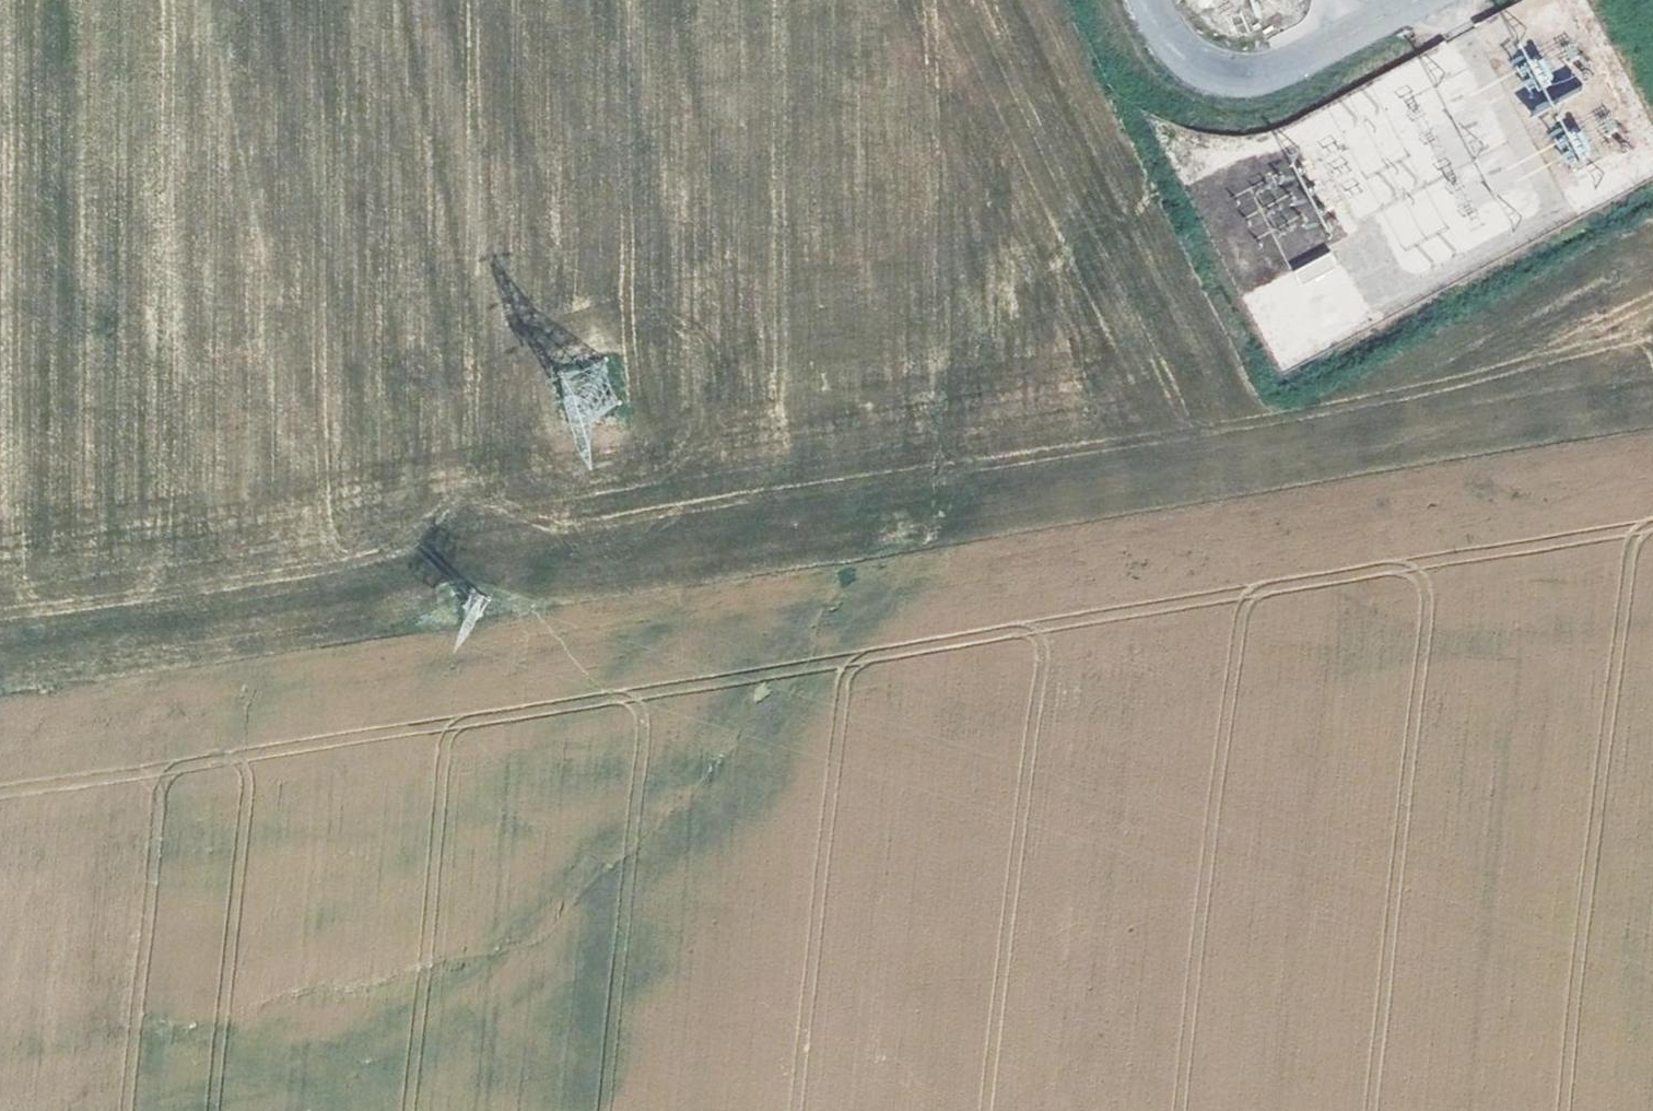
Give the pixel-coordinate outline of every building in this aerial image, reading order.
[(1339,266),(1330,250),(1296,270),(1304,285),(1339,266)]
